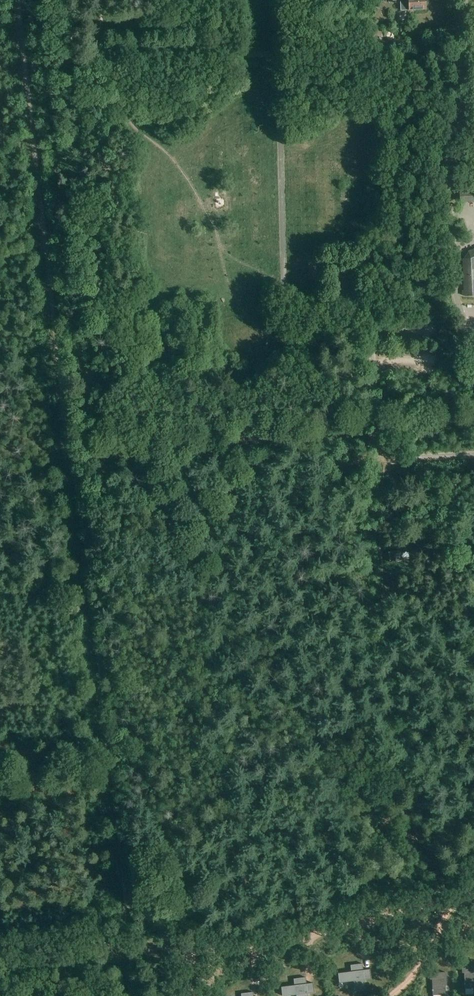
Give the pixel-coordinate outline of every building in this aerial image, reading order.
[(425,0),(400,0),(400,10),(409,10),(425,9),(425,0)] [(231,172),(238,173),(239,165),(233,163),(231,172)] [(459,203),(473,202),(473,184),(458,185),(459,203)] [(203,204),(208,192),(200,189),(194,200),(203,204)] [(468,251),(470,255),(467,258),(463,258),(464,290),(463,290),(463,295),(467,296),(473,295),(473,249),(468,251)] [(395,561),(394,551),(387,553),(389,563),(395,561)] [(350,965),(350,972),(337,973),(338,983),(352,981),(354,992),(365,991),(364,980),(371,979),(369,969),(362,970),(362,964),(350,965)] [(463,973),(464,989),(473,988),(473,966),(462,967),(461,968),(462,973),(463,973)] [(445,974),(445,972),(428,973),(429,980),(431,980),(432,995),(445,995),(445,986),(446,985),(446,973),(445,974)] [(287,973),(275,974),(276,982),(287,981),(287,973)] [(293,985),(280,987),(281,995),(287,995),(296,995),(307,995),(307,994),(314,993),(313,983),(306,984),(305,977),(293,979),(293,985)]
